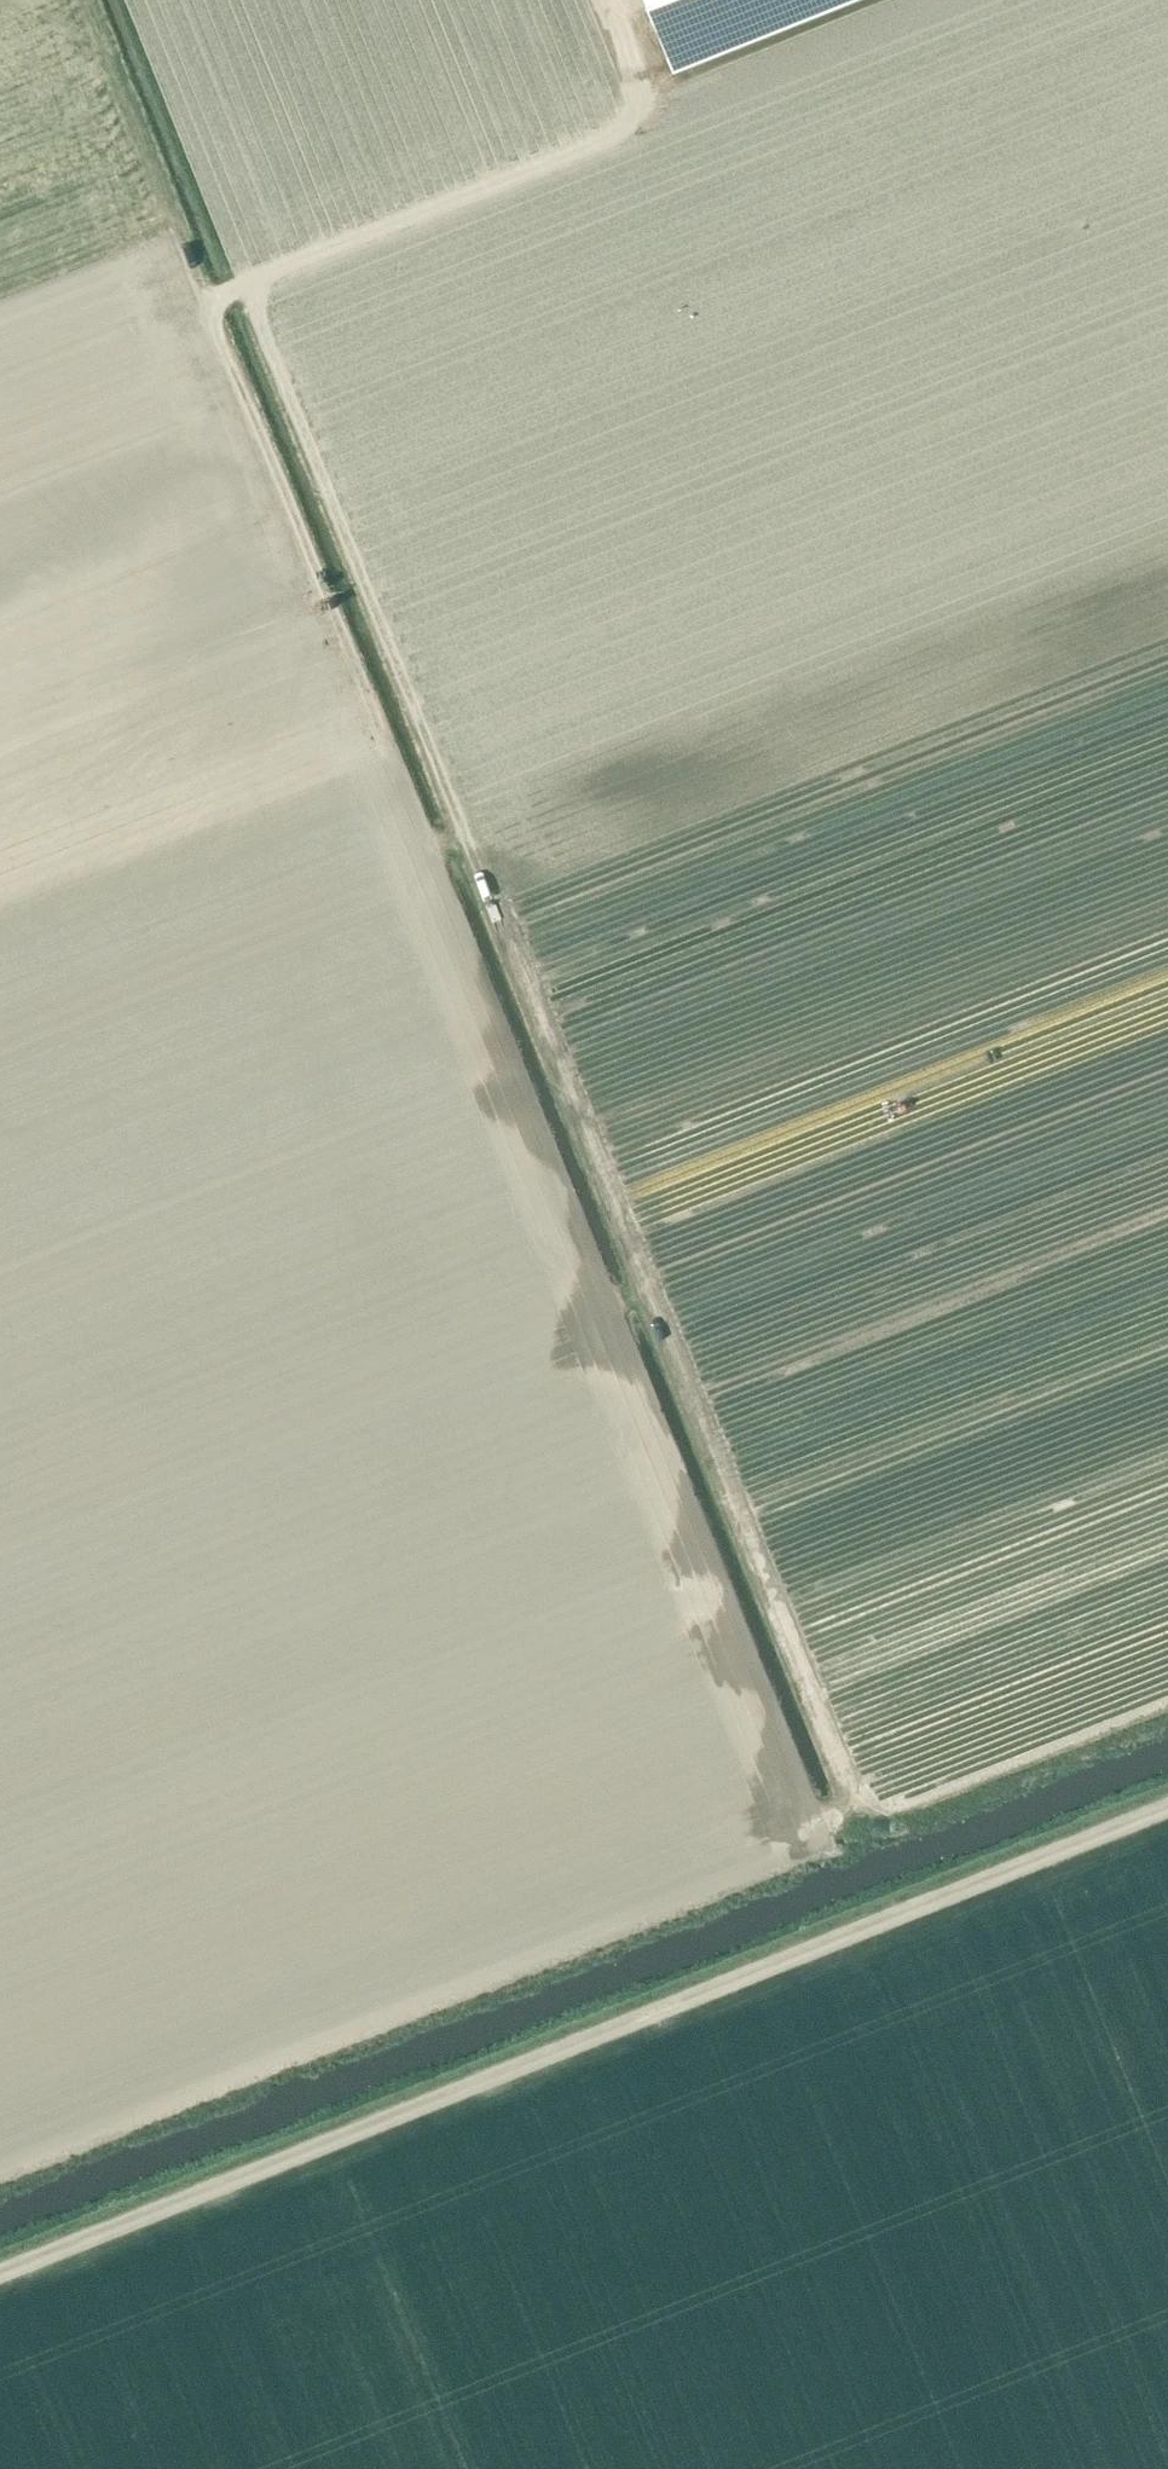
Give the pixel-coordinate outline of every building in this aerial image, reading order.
[(672,64),(738,37),(831,0),(646,0),(672,64)]
